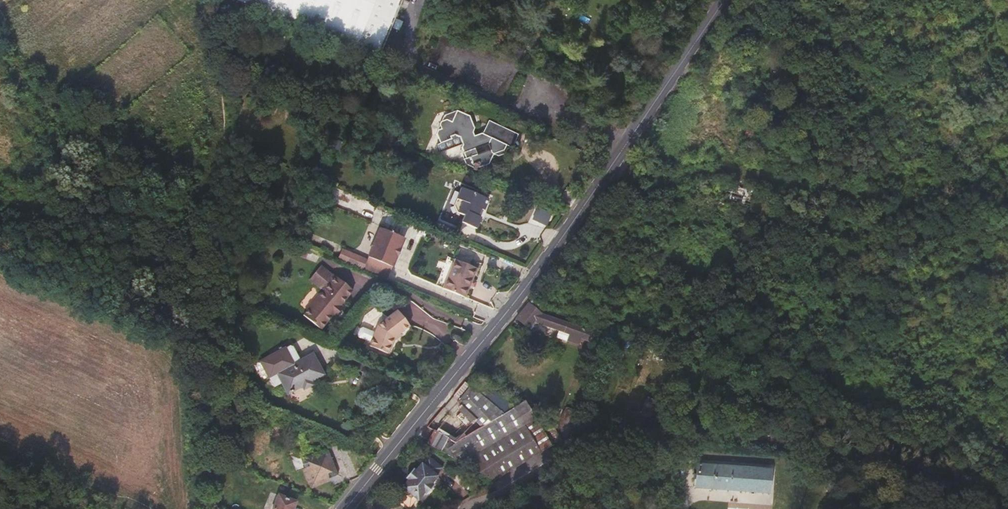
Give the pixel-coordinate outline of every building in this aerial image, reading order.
[(402,0),(237,0),(355,48),(379,57),(402,0)] [(344,110),(346,104),(335,101),(332,109),(343,113),(344,110)] [(507,145),(513,132),(489,120),(482,133),(481,133),(474,136),(473,132),(474,128),(469,116),(457,110),(452,122),(447,120),(440,125),(439,125),(438,130),(436,134),(440,143),(452,139),(451,137),(454,135),(460,137),(460,139),(464,147),(460,151),(461,156),(464,154),(466,160),(467,163),(474,166),(479,168),(480,167),(486,165),(488,164),(494,152),(498,154),(503,152),(507,145)] [(452,122),(457,110),(444,116),(440,125),(447,120),(452,122)] [(513,146),(518,134),(513,132),(507,145),(512,148),(513,146)] [(479,168),(474,166),(467,163),(466,160),(464,161),(465,164),(473,168),(472,169),(476,171),(476,170),(484,173),(487,167),(486,165),(480,167),(479,168)] [(752,220),(756,189),(730,186),(726,217),(752,220)] [(484,211),(489,199),(461,187),(454,206),(457,212),(457,213),(464,216),(461,223),(477,229),(481,217),(479,216),(481,209),(484,211)] [(397,257),(401,248),(400,248),(404,238),(380,228),(374,244),(369,257),(392,267),(396,257),(397,257)] [(471,280),(476,268),(456,260),(444,289),(464,297),(469,285),(471,280)] [(340,306),(353,291),(333,274),(321,288),(324,290),(303,315),(321,329),(333,315),(335,316),(342,307),(340,306)] [(541,303),(533,297),(528,303),(536,309),(541,303)] [(592,331),(541,314),(536,309),(528,303),(515,319),(528,329),(529,329),(530,330),(535,323),(558,331),(556,337),(578,345),(580,338),(588,341),(587,347),(604,353),(606,353),(607,351),(611,339),(592,332),(592,331)] [(401,332),(409,326),(397,311),(378,326),(375,332),(371,342),(370,346),(389,353),(395,340),(394,338),(401,332)] [(371,342),(375,332),(363,327),(360,328),(357,334),(359,337),(371,342)] [(637,351),(640,345),(630,342),(629,348),(637,351)] [(300,361),(291,344),(285,347),(294,364),(300,361)] [(323,374),(312,354),(300,361),(294,364),(285,347),(260,361),(269,378),(270,377),(275,386),(282,383),(288,394),(303,387),(305,390),(312,386),(310,381),(323,374)] [(675,357),(668,354),(668,355),(667,354),(663,353),(659,352),(658,356),(665,359),(665,360),(667,360),(673,362),(675,357)] [(488,392),(483,387),(474,381),(470,386),(475,390),(483,397),(484,397),(488,392)] [(457,402),(470,386),(465,382),(453,396),(457,402)] [(553,445),(535,419),(525,400),(513,408),(503,399),(500,396),(498,394),(491,389),(488,392),(484,397),(483,397),(475,390),(470,386),(457,402),(456,403),(459,406),(461,404),(483,425),(480,427),(465,436),(455,443),(448,438),(447,438),(448,438),(436,431),(434,430),(426,444),(441,452),(460,463),(491,480),(540,451),(553,445)] [(250,418),(254,409),(234,400),(230,409),(231,410),(250,418)] [(650,417),(654,402),(646,400),(641,415),(642,415),(650,417)] [(483,425),(461,404),(459,406),(480,427),(483,425)] [(455,443),(465,436),(463,433),(455,439),(438,429),(436,431),(448,438),(447,438),(448,438),(455,443)] [(338,475),(328,449),(301,459),(305,468),(302,470),(305,478),(308,477),(308,476),(312,486),(321,482),(322,485),(331,481),(329,479),(338,475)] [(431,484),(438,476),(437,475),(442,468),(428,457),(422,464),(421,463),(415,470),(413,469),(405,478),(408,480),(401,488),(403,488),(395,497),(410,508),(417,500),(418,501),(424,494),(424,493),(426,495),(433,485),(432,484),(431,484)] [(764,494),(766,472),(694,467),(692,489),(764,494)] [(296,502),(278,495),(273,508),(293,508),(296,502)]
